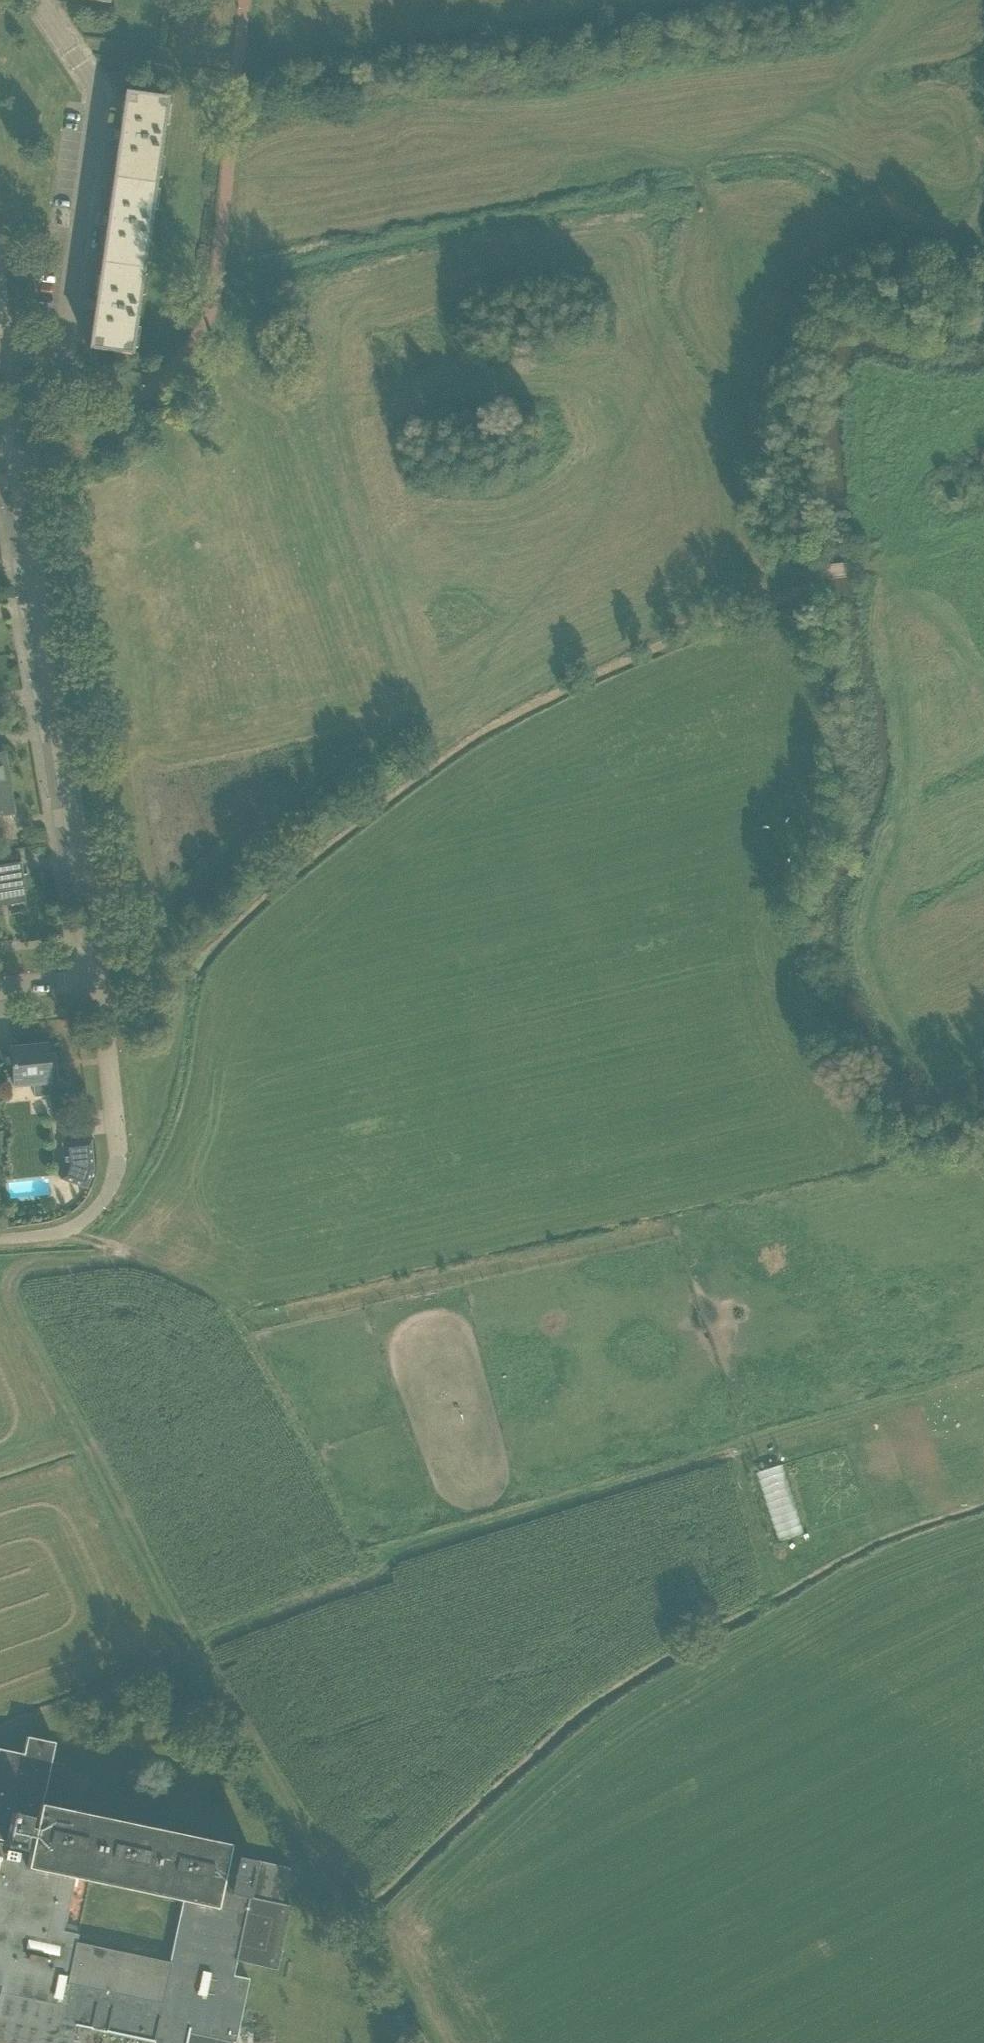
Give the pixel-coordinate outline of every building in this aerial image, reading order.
[(112,177),(154,183),(167,98),(124,92),(119,130),(114,129),(112,139),(118,140),(112,177)] [(106,225),(100,262),(142,269),(154,183),(112,177),(107,215),(102,214),(100,224),(106,225)] [(142,269),(100,262),(95,300),(90,299),(88,309),(94,310),(88,347),(130,354),(142,269)] [(115,356),(104,354),(102,365),(114,367),(115,356)] [(0,784),(0,815),(12,813),(7,783),(0,784)] [(2,915),(1,906),(25,902),(22,887),(24,887),(20,862),(0,865),(0,916),(2,915)] [(47,1053),(46,1044),(10,1048),(14,1085),(33,1083),(34,1097),(48,1095),(50,1108),(66,1106),(64,1083),(60,1079),(57,1079),(56,1069),(48,1070),(48,1063),(56,1062),(55,1052),(47,1053)] [(60,1178),(86,1187),(93,1169),(90,1141),(62,1144),(64,1165),(60,1178)] [(77,2041),(72,2040),(76,2025),(150,2040),(162,2042),(231,2042),(231,2041),(235,2042),(249,1978),(233,1975),(236,1960),(277,1969),(291,1904),(282,1903),(289,1866),(235,1855),(233,1861),(225,1860),(229,1843),(60,1807),(68,1770),(63,1763),(51,1760),(55,1742),(26,1736),(23,1753),(0,1748),(0,2042),(76,2042),(77,2041)]
